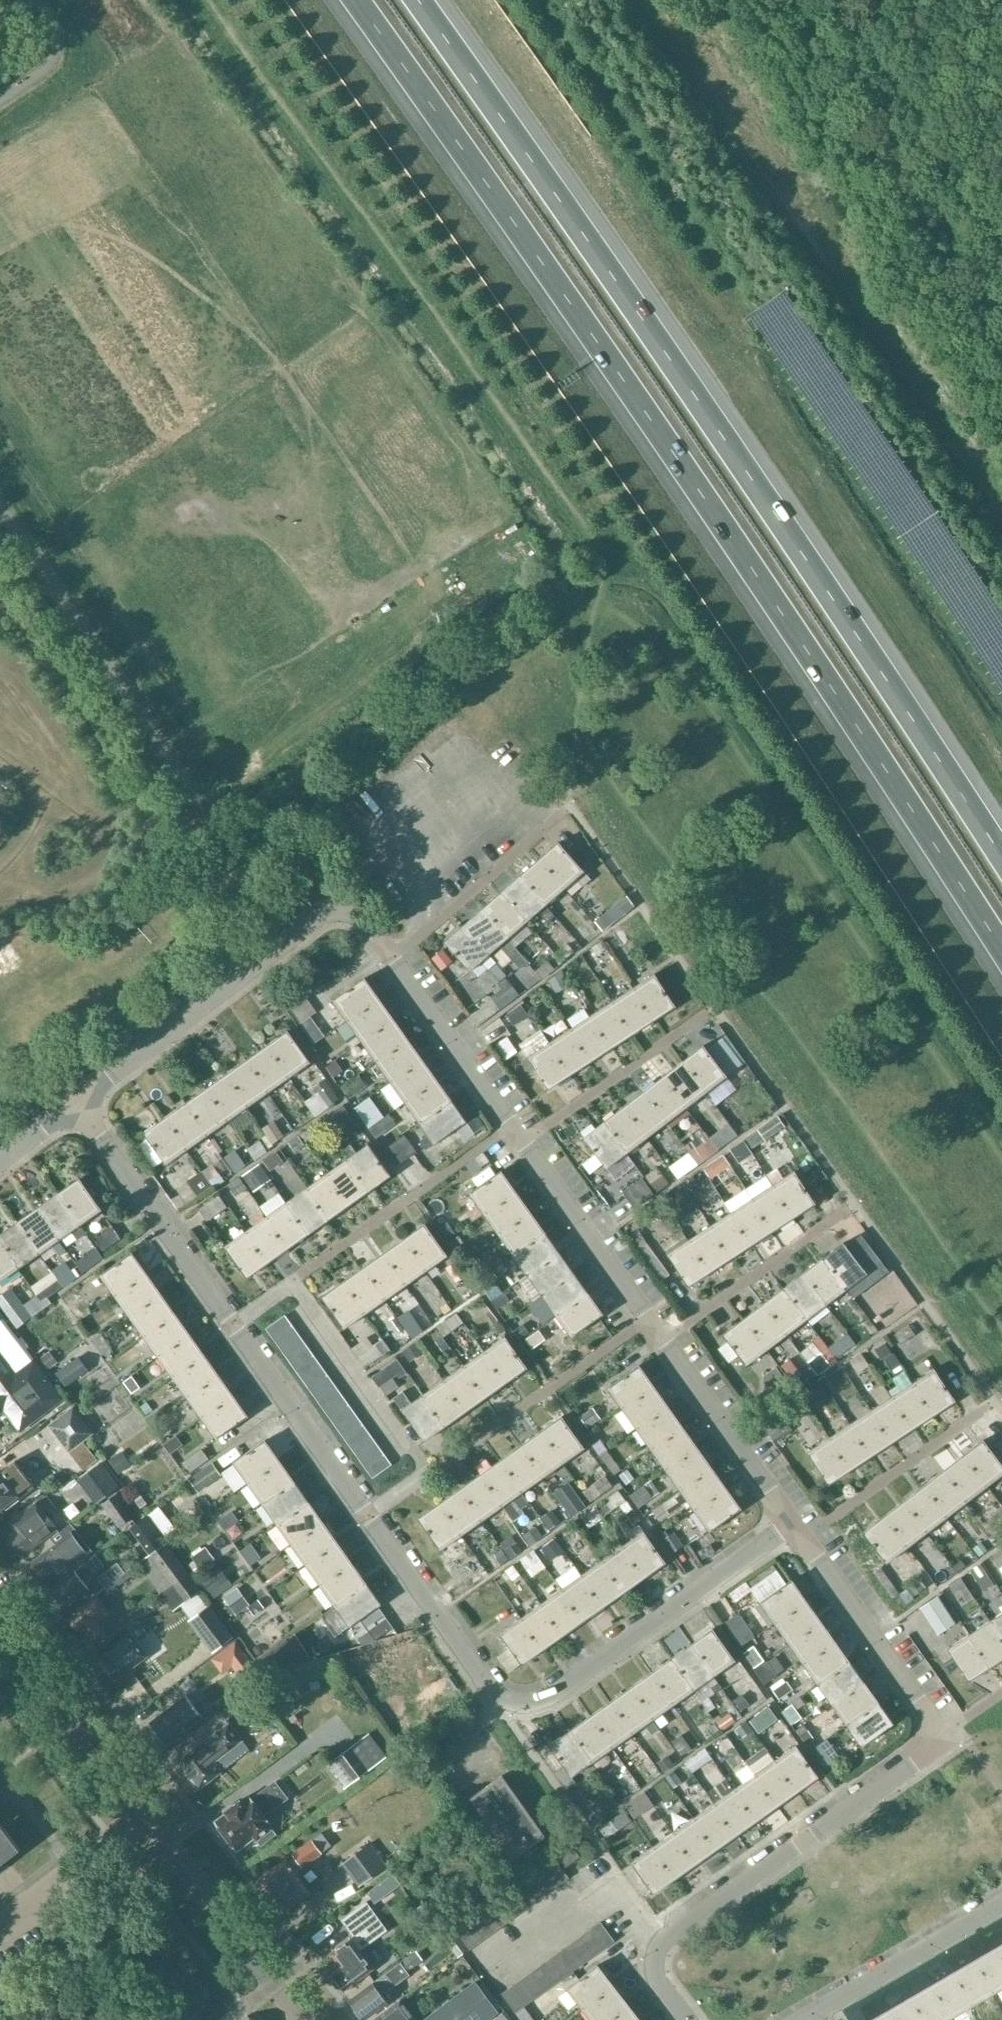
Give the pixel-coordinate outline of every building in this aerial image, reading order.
[(591,880),(558,842),(539,859),(565,888),(576,879),(583,887),(591,880)] [(565,888),(539,859),(520,876),(546,905),(565,888)] [(520,876),(502,892),(527,921),(538,912),(547,922),(555,915),(546,905),(520,876)] [(527,921),(502,892),(483,909),(508,938),(527,921)] [(464,925),(490,954),(501,945),(521,968),(528,962),(507,939),(508,938),(483,909),(464,925)] [(485,965),(493,958),(490,954),(464,925),(445,942),(470,971),(481,961),(485,965)] [(601,942),(593,947),(598,954),(606,949),(601,942)] [(444,951),(433,959),(442,970),(452,962),(444,951)] [(633,988),(654,1021),(675,1006),(654,974),(633,988)] [(333,1000),(348,1021),(379,999),(364,978),(333,1000)] [(501,990),(491,998),(501,1010),(519,997),(505,979),(497,985),(501,990)] [(612,1002),(633,1034),(654,1021),(633,988),(612,1002)] [(291,1008),(301,1023),(317,1012),(306,997),(291,1008)] [(393,1020),(379,999),(348,1021),(362,1042),(393,1020)] [(591,1015),(612,1048),(633,1034),(612,1002),(591,1015)] [(570,1029),(591,1062),(612,1048),(591,1015),(570,1029)] [(401,1031),(393,1020),(362,1042),(376,1062),(408,1040),(401,1031)] [(549,1043),(570,1075),(591,1062),(570,1029),(549,1043)] [(310,1063),(288,1031),(267,1046),(289,1078),(310,1063)] [(422,1060),(408,1040),(376,1062),(390,1083),(422,1060)] [(527,1057),(549,1089),(570,1075),(549,1043),(527,1057)] [(727,1076),(703,1045),(683,1061),(707,1092),(727,1076)] [(246,1060),(269,1092),(289,1078),(267,1046),(246,1060)] [(226,1075),(248,1106),(269,1092),(246,1060),(226,1075)] [(437,1081),(422,1060),(390,1083),(400,1097),(405,1103),(437,1081)] [(663,1076),(687,1107),(707,1092),(683,1061),(663,1076)] [(205,1089),(228,1121),(248,1106),(226,1075),(205,1089)] [(643,1091),(667,1122),(687,1107),(663,1076),(643,1091)] [(451,1101),(437,1081),(405,1103),(419,1123),(420,1123),(451,1101)] [(185,1104),(208,1135),(228,1121),(205,1089),(185,1104)] [(624,1107),(647,1137),(667,1122),(643,1091),(624,1107)] [(420,1123),(419,1123),(435,1144),(467,1122),(451,1101),(420,1123)] [(165,1118),(187,1150),(208,1135),(185,1104),(165,1118)] [(604,1122),(628,1153),(647,1137),(624,1107),(604,1122)] [(478,1116),(458,1131),(465,1140),(485,1126),(478,1116)] [(165,1118),(144,1133),(166,1165),(187,1150),(165,1118)] [(604,1122),(583,1138),(596,1154),(603,1163),(607,1168),(628,1153),(604,1122)] [(718,1150),(708,1135),(687,1150),(689,1152),(698,1164),(718,1150)] [(405,1137),(386,1150),(397,1165),(416,1152),(405,1137)] [(744,1142),(731,1151),(740,1163),(753,1155),(744,1142)] [(347,1160),(369,1192),(390,1177),(368,1145),(347,1160)] [(689,1152),(678,1160),(686,1172),(698,1164),(689,1152)] [(596,1154),(584,1164),(591,1173),(603,1163),(596,1154)] [(326,1174),(349,1206),(369,1192),(347,1160),(326,1174)] [(242,1175),(254,1192),(271,1180),(259,1163),(242,1175)] [(659,1169),(647,1177),(659,1194),(671,1185),(659,1169)] [(516,1192),(501,1171),(469,1193),(484,1214),(516,1192)] [(700,1171),(691,1177),(696,1183),(704,1177),(700,1171)] [(772,1185),(794,1218),(815,1204),(794,1171),(772,1185)] [(219,1174),(209,1181),(212,1185),(215,1188),(224,1182),(219,1174)] [(306,1189),(329,1220),(349,1206),(326,1174),(306,1189)] [(79,1178),(58,1193),(81,1225),(102,1210),(79,1178)] [(642,1178),(623,1192),(633,1206),(652,1192),(642,1178)] [(682,1183),(671,1191),(676,1197),(686,1190),(682,1183)] [(752,1199),(773,1231),(794,1218),(772,1185),(752,1199)] [(286,1203),(309,1235),(329,1220),(306,1189),(286,1203)] [(516,1192),(484,1214),(499,1234),(530,1212),(516,1192)] [(38,1208),(60,1239),(72,1231),(78,1239),(86,1233),(80,1225),(81,1225),(58,1193),(38,1208)] [(219,1195),(199,1209),(206,1220),(226,1207),(219,1195)] [(731,1212),(752,1245),(773,1231),(752,1199),(731,1212)] [(266,1217),(289,1249),(309,1235),(286,1203),(266,1217)] [(17,1222),(40,1254),(60,1239),(38,1208),(17,1222)] [(530,1212),(499,1234),(513,1255),(545,1232),(530,1212)] [(710,1226),(731,1259),(752,1245),(731,1212),(710,1226)] [(246,1231),(268,1263),(289,1249),(266,1217),(246,1231)] [(19,1268),(40,1254),(17,1222),(0,1234),(0,1241),(19,1268)] [(447,1256),(425,1224),(404,1239),(426,1270),(447,1256)] [(448,1224),(440,1230),(447,1241),(456,1235),(448,1224)] [(708,1273),(710,1272),(689,1240),(680,1226),(658,1240),(688,1286),(708,1273)] [(689,1240),(710,1272),(731,1259),(710,1226),(689,1240)] [(113,1227),(95,1239),(103,1251),(121,1239),(113,1227)] [(246,1231),(225,1246),(247,1278),(268,1263),(246,1231)] [(545,1232),(513,1255),(528,1275),(559,1253),(545,1232)] [(383,1253),(406,1285),(426,1270),(404,1239),(383,1253)] [(19,1268),(0,1241),(0,1282),(19,1268)] [(843,1243),(823,1258),(846,1289),(867,1274),(874,1282),(888,1271),(882,1263),(870,1245),(853,1256),(843,1243)] [(100,1275),(114,1295),(146,1273),(131,1252),(100,1275)] [(363,1268),(386,1299),(406,1285),(383,1253),(363,1268)] [(559,1253),(528,1275),(542,1296),(574,1273),(559,1253)] [(654,1255),(646,1261),(661,1282),(669,1276),(654,1255)] [(803,1273),(827,1304),(846,1289),(823,1258),(803,1273)] [(457,1267),(449,1272),(456,1281),(463,1276),(457,1267)] [(343,1282),(365,1314),(386,1299),(363,1268),(343,1282)] [(72,1270),(58,1280),(63,1288),(77,1278),(72,1270)] [(160,1293),(146,1273),(114,1295),(129,1316),(160,1293)] [(574,1273),(542,1296),(557,1316),(588,1294),(574,1273)] [(783,1289),(807,1319),(827,1304),(803,1273),(783,1289)] [(58,1280),(37,1295),(43,1302),(48,1298),(63,1288),(58,1280)] [(343,1282),(322,1297),(344,1329),(365,1314),(343,1282)] [(497,1284),(485,1292),(491,1300),(503,1292),(497,1284)] [(763,1304),(787,1335),(807,1319),(783,1289),(763,1304)] [(175,1314),(160,1293),(129,1316),(143,1336),(175,1314)] [(588,1294),(557,1316),(571,1337),(603,1314),(588,1294)] [(37,1295),(23,1304),(32,1316),(45,1306),(51,1302),(48,1298),(43,1302),(37,1295)] [(744,1319),(767,1350),(787,1335),(763,1304),(744,1319)] [(190,1334),(175,1314),(143,1336),(158,1357),(190,1334)] [(284,1316),(266,1328),(273,1338),(291,1326),(284,1316)] [(744,1319),(723,1335),(746,1365),(767,1350),(744,1319)] [(399,1322),(392,1327),(399,1338),(406,1333),(399,1322)] [(909,1324),(894,1334),(900,1343),(915,1334),(909,1324)] [(291,1326),(273,1338),(280,1348),(298,1336),(291,1326)] [(539,1330),(525,1339),(532,1349),(545,1340),(539,1330)] [(848,1333),(839,1340),(846,1350),(855,1343),(848,1333)] [(204,1354),(190,1334),(158,1357),(172,1377),(204,1354)] [(298,1336),(280,1348),(287,1358),(305,1346),(298,1336)] [(484,1351),(506,1383),(527,1368),(505,1336),(484,1351)] [(442,1337),(435,1341),(442,1351),(449,1347),(442,1337)] [(383,1340),(359,1357),(366,1367),(390,1350),(383,1340)] [(305,1346),(287,1358),(295,1368),(312,1356),(305,1346)] [(463,1366),(486,1397),(506,1383),(484,1351),(463,1366)] [(34,1362),(17,1375),(0,1354),(0,1413),(4,1409),(20,1430),(62,1399),(34,1362)] [(219,1375),(204,1354),(172,1377),(187,1398),(219,1375)] [(861,1354),(851,1362),(858,1372),(869,1365),(861,1354)] [(312,1356),(295,1368),(302,1378),(319,1366),(312,1356)] [(400,1377),(406,1372),(397,1360),(374,1376),(381,1386),(397,1374),(400,1377)] [(789,1360),(780,1367),(790,1380),(799,1373),(789,1360)] [(654,1386),(639,1365),(607,1388),(622,1409),(654,1386)] [(302,1378),(309,1388),(327,1376),(319,1366),(302,1378)] [(443,1380),(465,1412),(486,1397),(463,1366),(443,1380)] [(933,1370),(911,1384),(932,1416),(953,1402),(933,1370)] [(799,1373),(790,1380),(797,1390),(807,1383),(799,1373)] [(233,1395),(219,1375),(187,1398),(201,1418),(233,1395)] [(309,1388),(316,1398),(334,1386),(327,1376),(309,1388)] [(422,1395),(445,1426),(465,1412),(443,1380),(422,1395)] [(911,1429),(932,1416),(911,1384),(890,1397),(911,1429)] [(316,1398),(323,1408),(341,1396),(334,1386),(316,1398)] [(654,1386),(622,1409),(637,1429),(668,1407),(654,1386)] [(393,1398),(424,1441),(445,1426),(422,1395),(411,1403),(403,1391),(393,1398)] [(248,1416),(233,1395),(201,1418),(215,1438),(248,1416)] [(323,1408),(330,1418),(348,1406),(341,1396),(323,1408)] [(800,1397),(782,1410),(789,1420),(807,1407),(800,1397)] [(890,1443),(911,1429),(890,1397),(869,1411),(890,1443)] [(146,1402),(140,1406),(146,1414),(152,1410),(146,1402)] [(330,1418),(337,1428),(355,1416),(348,1406),(330,1418)] [(668,1407),(637,1429),(651,1449),(683,1427),(668,1407)] [(70,1410),(50,1426),(68,1449),(88,1433),(70,1410)] [(869,1456),(890,1443),(869,1411),(849,1424),(869,1456)] [(337,1428),(344,1438),(362,1426),(355,1416),(337,1428)] [(584,1448),(562,1416),(541,1431),(563,1463),(584,1448)] [(848,1470),(869,1456),(849,1424),(828,1438),(848,1470)] [(344,1438),(351,1448),(369,1435),(362,1426),(344,1438)] [(683,1427),(651,1449),(666,1470),(697,1447),(683,1427)] [(520,1446),(543,1477),(563,1463),(541,1431),(520,1446)] [(351,1448),(358,1458),(376,1445),(369,1435),(351,1448)] [(828,1438),(806,1452),(827,1484),(848,1470),(828,1438)] [(248,1483),(280,1461),(265,1440),(233,1463),(248,1483)] [(600,1440),(592,1446),(600,1456),(608,1450),(600,1440)] [(983,1440),(963,1456),(986,1486),(1001,1474),(1001,1464),(983,1440)] [(358,1458),(366,1468),(383,1455),(376,1445),(358,1458)] [(500,1460),(522,1492),(543,1477),(520,1446),(500,1460)] [(697,1447),(666,1470),(680,1490),(712,1468),(697,1447)] [(89,1448),(75,1459),(83,1468),(96,1457),(89,1448)] [(187,1473),(207,1459),(200,1449),(180,1463),(187,1473)] [(366,1468),(373,1478),(390,1465),(383,1455),(366,1468)] [(943,1471),(967,1502),(986,1486),(963,1456),(943,1471)] [(480,1475),(502,1506),(522,1492),(500,1460),(480,1475)] [(294,1481),(280,1461),(248,1483),(262,1504),(294,1481)] [(0,1472),(0,1506),(2,1505),(5,1509),(18,1499),(33,1488),(13,1462),(9,1465),(1,1471),(0,1472)] [(79,1477),(97,1501),(117,1486),(98,1462),(79,1477)] [(190,1479),(197,1490),(221,1474),(213,1463),(190,1479)] [(712,1468),(680,1490),(695,1510),(726,1488),(712,1468)] [(628,1469),(620,1475),(627,1484),(634,1479),(628,1469)] [(923,1486),(947,1517),(967,1502),(943,1471),(923,1486)] [(459,1489),(482,1521),(502,1506),(480,1475),(459,1489)] [(604,1477),(593,1484),(601,1495),(612,1487),(604,1477)] [(309,1502),(294,1481),(262,1504),(277,1524),(309,1502)] [(903,1501),(927,1532),(947,1517),(923,1486),(903,1501)] [(726,1488),(695,1510),(709,1531),(741,1509),(726,1488)] [(439,1504),(461,1535),(482,1521),(459,1489),(439,1504)] [(116,1493),(101,1504),(119,1527),(134,1516),(116,1493)] [(883,1517),(907,1547),(927,1532),(903,1501),(883,1517)] [(309,1502),(277,1524),(291,1545),(323,1522),(309,1502)] [(439,1504),(418,1518),(440,1550),(461,1535),(439,1504)] [(662,1504),(652,1511),(659,1522),(669,1515),(662,1504)] [(595,1506),(580,1516),(588,1527),(603,1517),(595,1506)] [(43,1510),(6,1538),(21,1557),(57,1529),(43,1510)] [(167,1516),(156,1524),(165,1536),(176,1528),(167,1516)] [(175,1610),(202,1589),(146,1517),(135,1526),(154,1552),(141,1562),(151,1574),(148,1576),(175,1610)] [(883,1517),(863,1532),(887,1563),(907,1547),(883,1517)] [(323,1522),(291,1545),(306,1565),(337,1543),(323,1522)] [(54,1546),(28,1565),(42,1584),(75,1558),(76,1558),(79,1561),(91,1551),(70,1523),(50,1538),(55,1544),(54,1546)] [(988,1532),(998,1545),(1001,1542),(1001,1529),(999,1524),(988,1532)] [(622,1546),(645,1577),(666,1563),(643,1531),(622,1546)] [(674,1532),(662,1540),(671,1553),(683,1546),(674,1532)] [(306,1565),(320,1585),(352,1563),(337,1543),(306,1565)] [(709,1544),(698,1551),(703,1558),(714,1551),(709,1544)] [(602,1560),(624,1592),(645,1577),(622,1546),(602,1560)] [(533,1551),(521,1560),(527,1570),(540,1561),(533,1551)] [(73,1571),(48,1591),(62,1609),(87,1589),(81,1582),(104,1565),(96,1554),(73,1571)] [(582,1575),(604,1606),(624,1592),(602,1560),(582,1575)] [(961,1560),(953,1566),(958,1572),(965,1567),(961,1560)] [(366,1583),(352,1563),(320,1585),(335,1606),(366,1583)] [(116,1564),(97,1578),(104,1587),(121,1574),(123,1573),(116,1564)] [(123,1573),(121,1574),(126,1580),(137,1571),(132,1565),(123,1573)] [(513,1566),(506,1571),(513,1581),(520,1575),(513,1566)] [(881,1567),(875,1572),(893,1598),(900,1593),(881,1567)] [(561,1589),(584,1621),(604,1606),(582,1575),(561,1589)] [(960,1578),(949,1586),(957,1599),(969,1591),(960,1578)] [(907,1588),(900,1593),(907,1603),(914,1598),(914,1597),(927,1587),(921,1579),(908,1589),(907,1588)] [(806,1601),(791,1580),(760,1602),(775,1623),(806,1601)] [(745,1582),(729,1593),(735,1601),(751,1590),(745,1582)] [(336,1636),(381,1604),(366,1583),(335,1606),(322,1615),(336,1636)] [(541,1604),(563,1635),(584,1621),(561,1589),(541,1604)] [(95,1596),(68,1617),(78,1630),(81,1628),(90,1639),(118,1617),(111,1607),(106,1610),(95,1596)] [(937,1632),(954,1622),(938,1597),(921,1607),(937,1632)] [(806,1601),(775,1623),(789,1644),(821,1621),(806,1601)] [(520,1618),(543,1650),(563,1635),(541,1604),(520,1618)] [(192,1621),(214,1650),(233,1635),(211,1607),(192,1621)] [(1001,1640),(1001,1613),(990,1621),(1001,1640)] [(752,1639),(736,1616),(723,1626),(739,1649),(752,1639)] [(499,1633),(522,1665),(543,1650),(520,1618),(499,1633)] [(116,1680),(148,1655),(139,1643),(149,1635),(137,1620),(95,1653),(116,1680)] [(389,1620),(372,1632),(378,1641),(395,1629),(389,1620)] [(821,1621),(789,1644),(803,1664),(835,1642),(821,1621)] [(1001,1659),(1001,1640),(990,1621),(969,1635),(990,1667),(1001,1659)] [(735,1661),(713,1629),(692,1644),(714,1676),(735,1661)] [(269,1674),(312,1660),(297,1635),(259,1658),(269,1674)] [(969,1681),(990,1667),(969,1635),(947,1649),(969,1681)] [(236,1640),(220,1652),(244,1683),(260,1671),(236,1640)] [(835,1642),(803,1664),(818,1684),(850,1662),(835,1642)] [(714,1676),(692,1644),(671,1658),(694,1690),(714,1676)] [(671,1658),(651,1673),(673,1704),(694,1690),(671,1658)] [(850,1662),(818,1684),(832,1705),(864,1682),(850,1662)] [(673,1704),(651,1673),(631,1687),(653,1719),(673,1704)] [(864,1682),(832,1705),(847,1725),(879,1703),(864,1682)] [(631,1687),(610,1702),(633,1733),(653,1719),(631,1687)] [(198,1699),(191,1706),(182,1696),(149,1723),(165,1744),(202,1713),(203,1705),(198,1699)] [(633,1733),(610,1702),(590,1716),(612,1748),(633,1733)] [(879,1703),(847,1725),(862,1746),(893,1724),(879,1703)] [(590,1716),(570,1731),(592,1762),(612,1748),(590,1716)] [(199,1745),(178,1761),(199,1789),(220,1772),(212,1762),(241,1740),(228,1724),(199,1746),(199,1745)] [(714,1724),(705,1730),(710,1737),(719,1731),(714,1724)] [(575,1782),(571,1777),(592,1762),(570,1731),(549,1745),(562,1765),(553,1772),(565,1789),(575,1782)] [(808,1731),(800,1736),(806,1744),(813,1738),(808,1731)] [(827,1739),(811,1749),(824,1768),(840,1757),(827,1739)] [(351,1747),(335,1759),(353,1782),(384,1759),(371,1742),(356,1754),(351,1747)] [(775,1760),(797,1792),(818,1777),(796,1745),(775,1760)] [(705,1748),(691,1758),(699,1768),(713,1758),(705,1748)] [(754,1775),(777,1806),(797,1792),(775,1760),(754,1775)] [(546,1836),(502,1775),(469,1798),(512,1859),(546,1836)] [(734,1789),(757,1821),(777,1806),(754,1775),(734,1789)] [(232,1847),(234,1845),(237,1848),(254,1836),(256,1839),(271,1827),(262,1815),(286,1797),(274,1781),(250,1799),(249,1798),(242,1803),(240,1800),(224,1811),(227,1814),(217,1822),(227,1836),(225,1838),(232,1847)] [(714,1803),(736,1835),(757,1821),(734,1789),(714,1803)] [(634,1818),(653,1805),(644,1792),(625,1805),(634,1818)] [(611,1794),(598,1803),(604,1811),(616,1802),(611,1794)] [(693,1818),(716,1850),(736,1835),(714,1803),(693,1818)] [(618,1829),(631,1820),(624,1811),(611,1820),(618,1829)] [(673,1832),(695,1864),(716,1850),(693,1818),(673,1832)] [(0,1822),(0,1864),(20,1849),(0,1822)] [(267,1894),(281,1914),(310,1890),(296,1872),(331,1844),(321,1832),(312,1840),(311,1839),(292,1854),(294,1856),(288,1861),(285,1858),(257,1881),(267,1894)] [(653,1847),(675,1879),(695,1864),(673,1832),(653,1847)] [(344,1862),(360,1885),(387,1865),(370,1843),(344,1862)] [(565,1866),(580,1856),(573,1846),(559,1856),(565,1866)] [(632,1862),(654,1893),(675,1879),(653,1847),(632,1862)] [(559,1885),(569,1878),(555,1859),(545,1866),(559,1885)] [(549,1892),(559,1885),(545,1866),(535,1873),(549,1892)] [(539,1899),(549,1892),(535,1873),(525,1880),(539,1899)] [(383,1897),(399,1885),(391,1875),(376,1886),(383,1897)] [(529,1906),(539,1899),(525,1880),(515,1888),(529,1906)] [(376,1886),(368,1892),(375,1903),(383,1897),(376,1886)] [(336,1985),(343,1987),(344,1989),(374,1967),(361,1950),(388,1930),(366,1901),(341,1919),(354,1937),(352,1938),(331,1953),(339,1964),(329,1971),(334,1977),(333,1982),(336,1985)] [(499,1928),(509,1921),(495,1902),(485,1909),(499,1928)] [(489,1935),(499,1928),(485,1909),(476,1916),(489,1935)] [(479,1942),(489,1935),(476,1916),(466,1923),(479,1942)] [(604,1948),(614,1941),(601,1922),(590,1930),(604,1948)] [(469,1949),(479,1942),(466,1923),(456,1931),(461,1937),(469,1949)] [(594,1955),(604,1948),(590,1930),(580,1937),(594,1955)] [(456,1931),(444,1939),(449,1946),(461,1937),(456,1931)] [(584,1963),(594,1955),(580,1937),(570,1944),(584,1963)] [(574,1970),(584,1963),(570,1944),(561,1951),(574,1970)] [(996,1991),(1001,1988),(1001,1952),(998,1945),(976,1958),(996,1991)] [(409,1974),(408,1971),(423,1960),(417,1951),(350,2000),(355,2006),(354,2010),(359,2016),(363,2017),(365,2019),(388,2001),(381,1991),(384,1988),(387,1991),(401,1980),(409,1974)] [(551,1958),(564,1977),(574,1970),(561,1951),(551,1958)] [(554,1984),(564,1977),(551,1958),(541,1965),(554,1984)] [(955,1970),(974,2004),(996,1991),(976,1958),(955,1970)] [(544,1991),(554,1984),(541,1965),(531,1973),(544,1991)] [(613,1985),(597,1965),(567,1989),(582,2009),(613,1985)] [(933,1983),(953,2016),(974,2004),(955,1970),(933,1983)] [(534,1998),(544,1991),(531,1973),(521,1980),(534,1998)] [(524,2005),(534,1998),(521,1980),(511,1987),(524,2005)] [(926,2019),(947,2019),(953,2016),(933,1983),(912,1995),(926,2019)] [(495,2014),(473,1984),(424,2019),(487,2019),(495,2014)] [(582,2009),(591,2019),(609,2019),(629,2005),(613,1985),(582,2009)] [(515,2013),(524,2005),(511,1987),(501,1994),(515,2013)] [(897,2019),(926,2019),(912,1995),(890,2008),(897,2019)] [(401,1999),(373,2019),(417,2019),(401,1999)] [(609,2019),(640,2019),(629,2005),(609,2019)] [(869,2019),(897,2019),(890,2008),(869,2019)]
